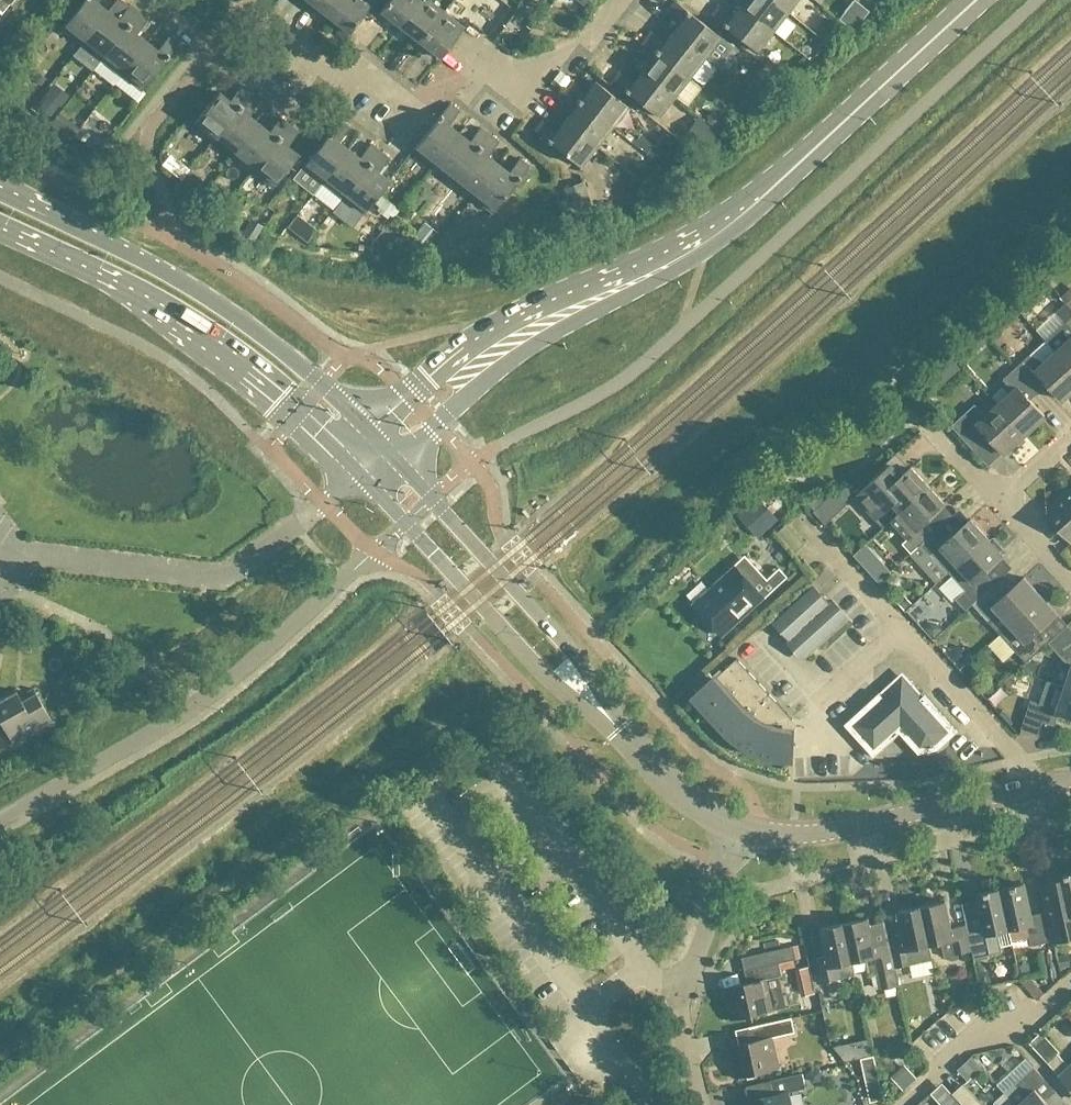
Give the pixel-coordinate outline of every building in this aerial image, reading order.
[(1,15),(13,0),(0,0),(0,15),(1,15)] [(81,46),(107,13),(97,4),(101,0),(85,0),(61,30),(81,46)] [(296,4),(303,10),(311,0),(299,0),(296,4)] [(342,0),(311,0),(303,10),(310,16),(316,9),(328,19),(342,0)] [(366,0),(342,0),(328,19),(340,28),(335,35),(343,41),(372,5),(366,0)] [(374,20),(382,26),(387,20),(399,29),(422,0),(389,0),(374,20)] [(442,14),(424,0),(422,0),(399,29),(412,39),(407,45),(414,50),(442,14)] [(787,14),(770,0),(746,0),(739,8),(772,34),(787,14)] [(798,0),(770,0),(787,14),(798,0)] [(671,34),(703,60),(714,68),(730,48),(673,3),(665,13),(679,24),(671,34)] [(81,46),(71,58),(91,73),(93,72),(101,61),(138,14),(129,7),(118,21),(107,13),(81,46)] [(757,53),(772,34),(739,8),(731,19),(717,8),(710,17),(757,53)] [(101,61),(120,77),(146,44),(136,36),(147,22),(138,14),(101,61)] [(439,60),(463,30),(442,14),(414,50),(423,57),(427,51),(439,60)] [(688,79),(703,60),(671,34),(663,44),(649,34),(642,43),(688,79)] [(140,93),(177,46),(167,38),(156,52),(146,44),(120,77),(140,93)] [(640,74),(673,99),(688,79),(642,43),(635,52),(648,63),(640,74)] [(763,67),(746,89),(760,100),(777,78),(763,67)] [(657,119),(673,99),(640,74),(632,84),(618,73),(610,83),(657,119)] [(564,93),(611,129),(626,109),(594,84),(585,95),(571,83),(564,93)] [(192,128),(213,143),(248,97),(240,90),(230,103),(218,94),(192,128)] [(595,149),(611,129),(564,93),(557,102),(570,113),(562,123),(595,149)] [(232,158),(258,126),(247,117),(257,104),(248,97),(213,143),(232,158)] [(412,152),(432,168),(458,136),(448,128),(459,114),(449,106),(412,152)] [(232,158),(252,174),(288,127),(279,120),(268,134),(258,126),(232,158)] [(302,169),(322,185),(348,151),(338,143),(349,130),(339,122),(302,169)] [(579,169),(595,149),(562,123),(554,133),(540,122),(532,133),(579,169)] [(272,189),(297,157),(287,148),(297,135),(288,127),(252,174),(272,189)] [(432,168),(451,183),(488,137),(479,130),(468,144),(458,136),(432,168)] [(451,183),(471,199),(497,166),(486,158),(498,144),(488,137),(451,183)] [(322,185),(312,197),(332,212),(342,200),(379,154),(370,147),(359,160),(348,151),(322,185)] [(379,154),(342,200),(362,216),(388,183),(377,174),(388,161),(379,154)] [(491,215),(527,169),(518,161),(507,175),(497,166),(471,199),(491,215)] [(527,199),(542,185),(535,178),(520,192),(527,199)] [(589,211),(581,186),(563,192),(571,217),(589,211)] [(391,218),(399,211),(385,194),(377,202),(391,218)] [(1070,371),(1070,312),(1065,306),(1036,332),(1056,354),(1070,371)] [(1016,369),(1034,389),(1043,381),(1062,402),(1070,394),(1070,371),(1056,354),(1043,366),(1040,362),(1029,357),(1016,369)] [(1010,396),(997,407),(1024,437),(1044,418),(1025,398),(1034,389),(1016,369),(1003,381),(1007,392),(1010,396)] [(1023,444),(1022,439),(1024,437),(997,407),(985,419),(974,407),(957,423),(976,443),(985,434),(1004,455),(1006,453),(1011,454),(1023,444)] [(855,498),(876,521),(884,529),(892,522),(900,515),(928,488),(911,469),(900,478),(890,466),(855,498)] [(920,547),(930,537),(922,528),(945,506),(928,488),(900,515),(892,522),(908,539),(902,546),(910,555),(920,547)] [(1070,508),(1070,489),(1062,497),(1070,508)] [(980,497),(969,509),(979,517),(990,505),(980,497)] [(1062,497),(1044,514),(1070,544),(1070,508),(1062,497)] [(775,523),(757,502),(738,520),(756,540),(775,523)] [(956,567),(987,539),(970,521),(949,540),(939,529),(930,537),(920,547),(947,576),(956,567)] [(878,575),(901,557),(885,536),(862,553),(878,575)] [(994,539),(989,542),(987,539),(956,567),(947,576),(963,594),(955,601),(965,612),(972,606),(991,588),(994,586),(984,574),(1003,557),(1001,555),(1004,550),(994,539)] [(763,600),(734,568),(693,605),(722,637),(763,600)] [(1009,626),(1040,598),(1023,579),(1001,599),(991,588),(972,606),(989,625),(999,615),(1009,626)] [(805,657),(847,619),(832,603),(829,606),(814,589),(775,625),(790,641),(793,638),(807,654),(804,656),(805,657)] [(998,635),(1008,645),(1025,665),(1045,647),(1035,636),(1057,616),(1040,598),(1009,626),(998,635)] [(936,618),(950,628),(957,617),(943,608),(936,618)] [(1047,645),(1058,656),(1070,644),(1070,631),(1067,627),(1047,645)] [(792,720),(737,660),(714,681),(707,672),(691,688),(698,696),(694,699),(724,732),(728,736),(733,739),(737,743),(742,746),(747,749),(752,751),(757,754),(762,756),(768,757),(773,759),(779,760),(785,760),(790,761),(792,720)] [(1064,689),(1043,682),(1037,701),(1031,699),(1020,732),(1038,737),(1042,724),(1054,728),(1059,715),(1070,719),(1070,691),(1064,689)] [(937,751),(947,743),(957,733),(924,697),(921,700),(911,691),(908,691),(908,684),(896,683),(896,690),(893,690),(883,699),(879,695),(844,726),(873,759),(899,735),(918,756),(937,751)] [(15,692),(0,700),(0,734),(5,731),(12,744),(37,730),(35,727),(49,719),(36,694),(21,702),(15,692)] [(1057,878),(1058,883),(1041,886),(1053,942),(1070,939),(1070,875),(1057,878)] [(1000,891),(1009,931),(1026,927),(1030,947),(1049,943),(1043,914),(1030,917),(1024,886),(1000,891)] [(1009,931),(1000,891),(976,896),(983,927),(970,930),(977,959),(1002,954),(997,933),(1009,931)] [(921,908),(924,922),(929,947),(941,944),(944,959),(970,953),(964,927),(951,930),(945,903),(921,908)] [(884,923),(894,970),(932,961),(929,947),(924,922),(921,908),(897,913),(899,920),(884,923)] [(844,925),(852,964),(865,961),(868,976),(879,973),(883,991),(898,988),(894,970),(884,923),(869,927),(867,920),(844,925)] [(826,957),(812,960),(815,972),(818,985),(841,980),(855,977),(852,964),(844,925),(820,930),(826,957)] [(766,981),(782,978),(779,965),(796,961),(793,948),(763,955),(766,967),(753,970),(756,983),(724,990),(731,1020),(785,1008),(781,990),(769,993),(766,981)] [(827,1014),(800,1018),(802,1031),(829,1027),(827,1014)] [(771,1040),(795,1034),(791,1019),(757,1027),(760,1042),(729,1049),(736,1079),(777,1069),(771,1040)] [(1048,1064),(1070,1090),(1070,1067),(1069,1069),(1066,1066),(1057,1056),(1048,1064)] [(861,1065),(864,1078),(877,1075),(874,1062),(861,1065)] [(1045,1102),(1055,1093),(1034,1069),(1014,1086),(1004,1095),(1013,1104),(1047,1104),(1045,1102)] [(805,1090),(802,1075),(770,1083),(773,1097),(741,1104),(742,1104),(789,1104),(787,1094),(805,1090)] [(1004,1095),(994,1104),(1013,1104),(1004,1095)]
